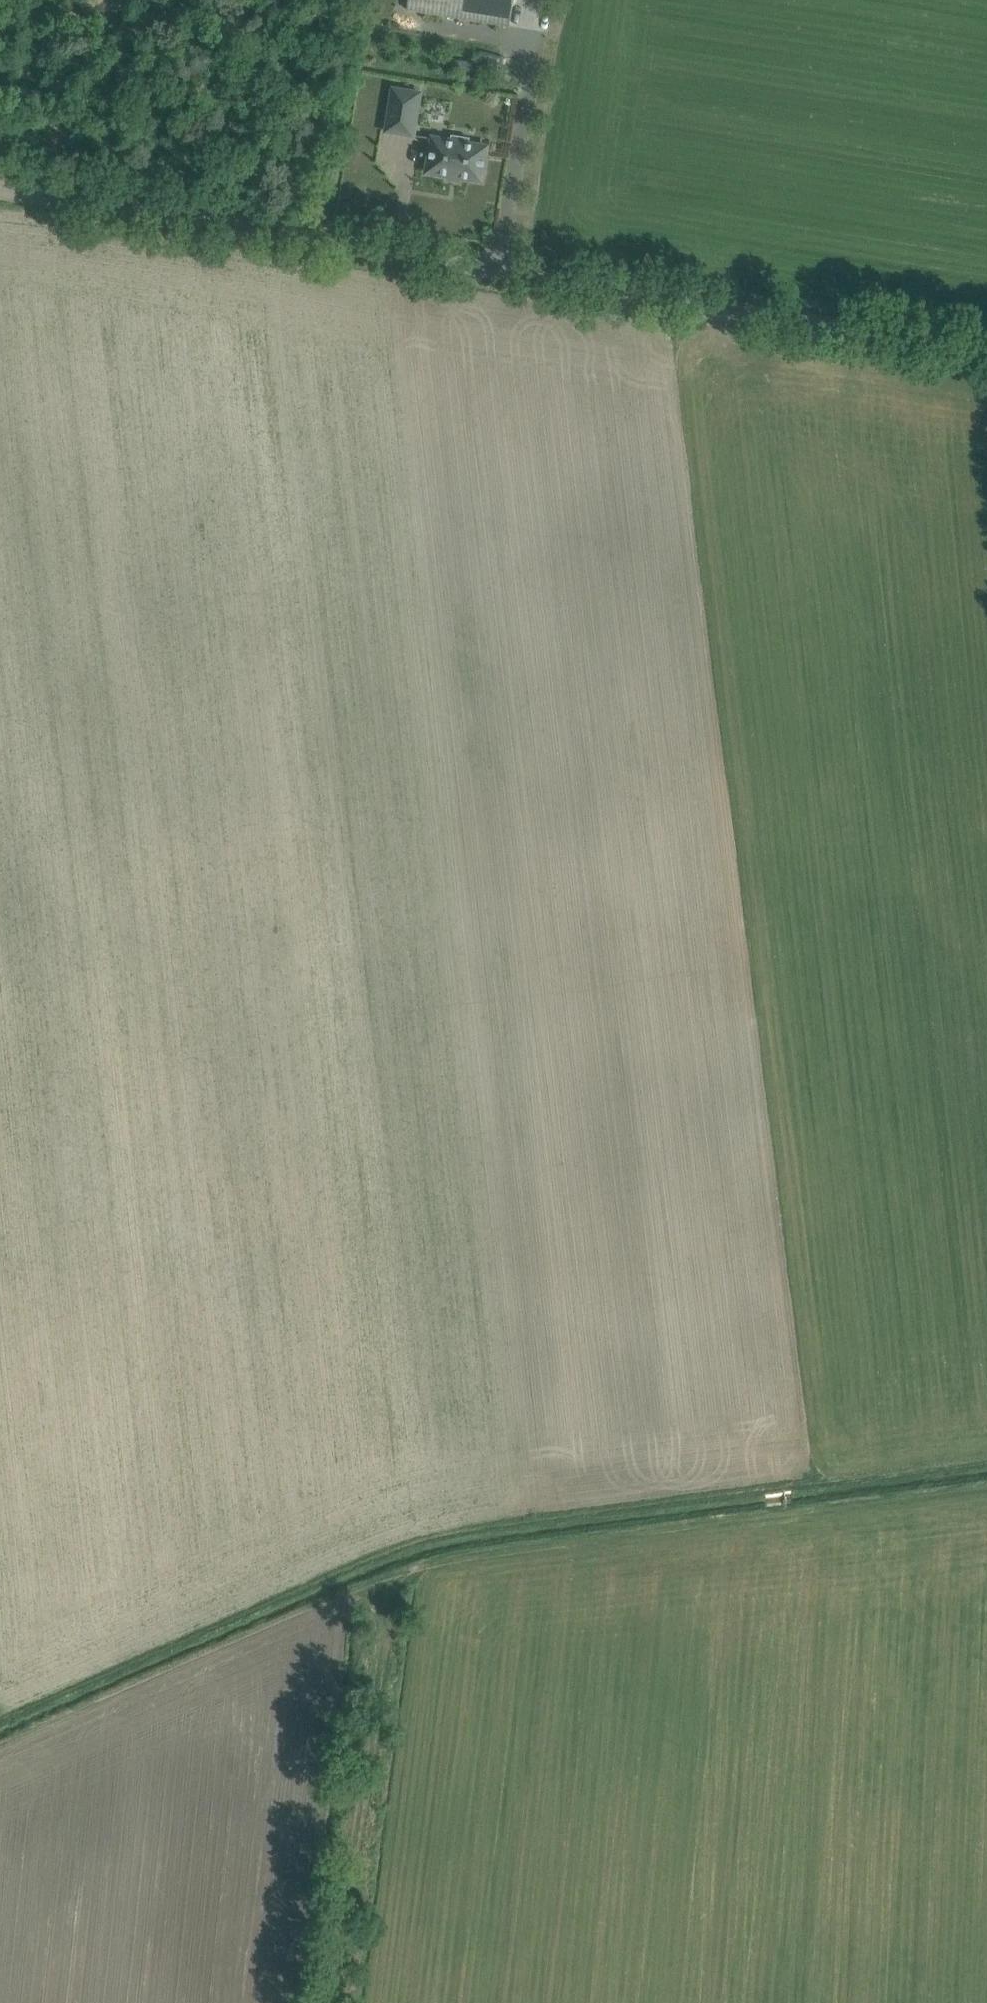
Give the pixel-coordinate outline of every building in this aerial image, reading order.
[(510,25),(514,0),(410,0),(409,8),(510,25)] [(421,92),(394,88),(387,131),(415,135),(421,92)] [(451,140),(433,137),(427,172),(483,181),(488,146),(470,143),(471,137),(452,134),(451,140)]
